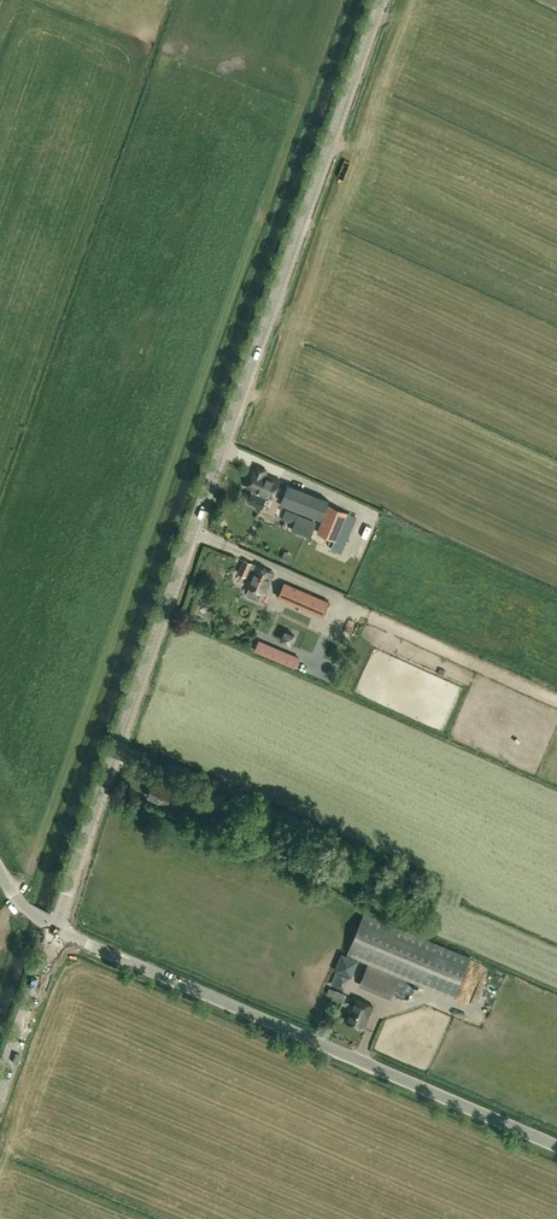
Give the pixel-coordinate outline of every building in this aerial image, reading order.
[(255,469),(247,487),(272,498),(280,480),(255,469)] [(288,485),(280,505),(321,521),(329,501),(288,485)] [(325,518),(342,525),(347,513),(330,505),(325,518)] [(291,530),(311,538),(317,523),(298,515),(291,530)] [(265,593),(274,573),(244,560),(239,573),(247,577),(247,576),(251,577),(248,586),(265,593)] [(279,597),(323,616),(329,602),(285,583),(279,597)] [(259,642),(255,651),(295,668),(299,659),(292,656),(292,658),(265,647),(266,645),(259,642)] [(147,796),(167,804),(173,791),(153,782),(147,796)] [(208,828),(191,821),(188,827),(204,835),(208,828)] [(458,999),(478,958),(374,913),(354,953),(458,999)] [(336,970),(352,977),(358,961),(342,954),(336,970)] [(399,979),(368,965),(360,985),(391,998),(399,979)] [(491,1005),(504,975),(488,968),(476,999),(491,1005)] [(336,982),(333,991),(348,996),(351,987),(336,982)] [(374,1005),(355,997),(345,1021),(364,1029),(374,1005)]
